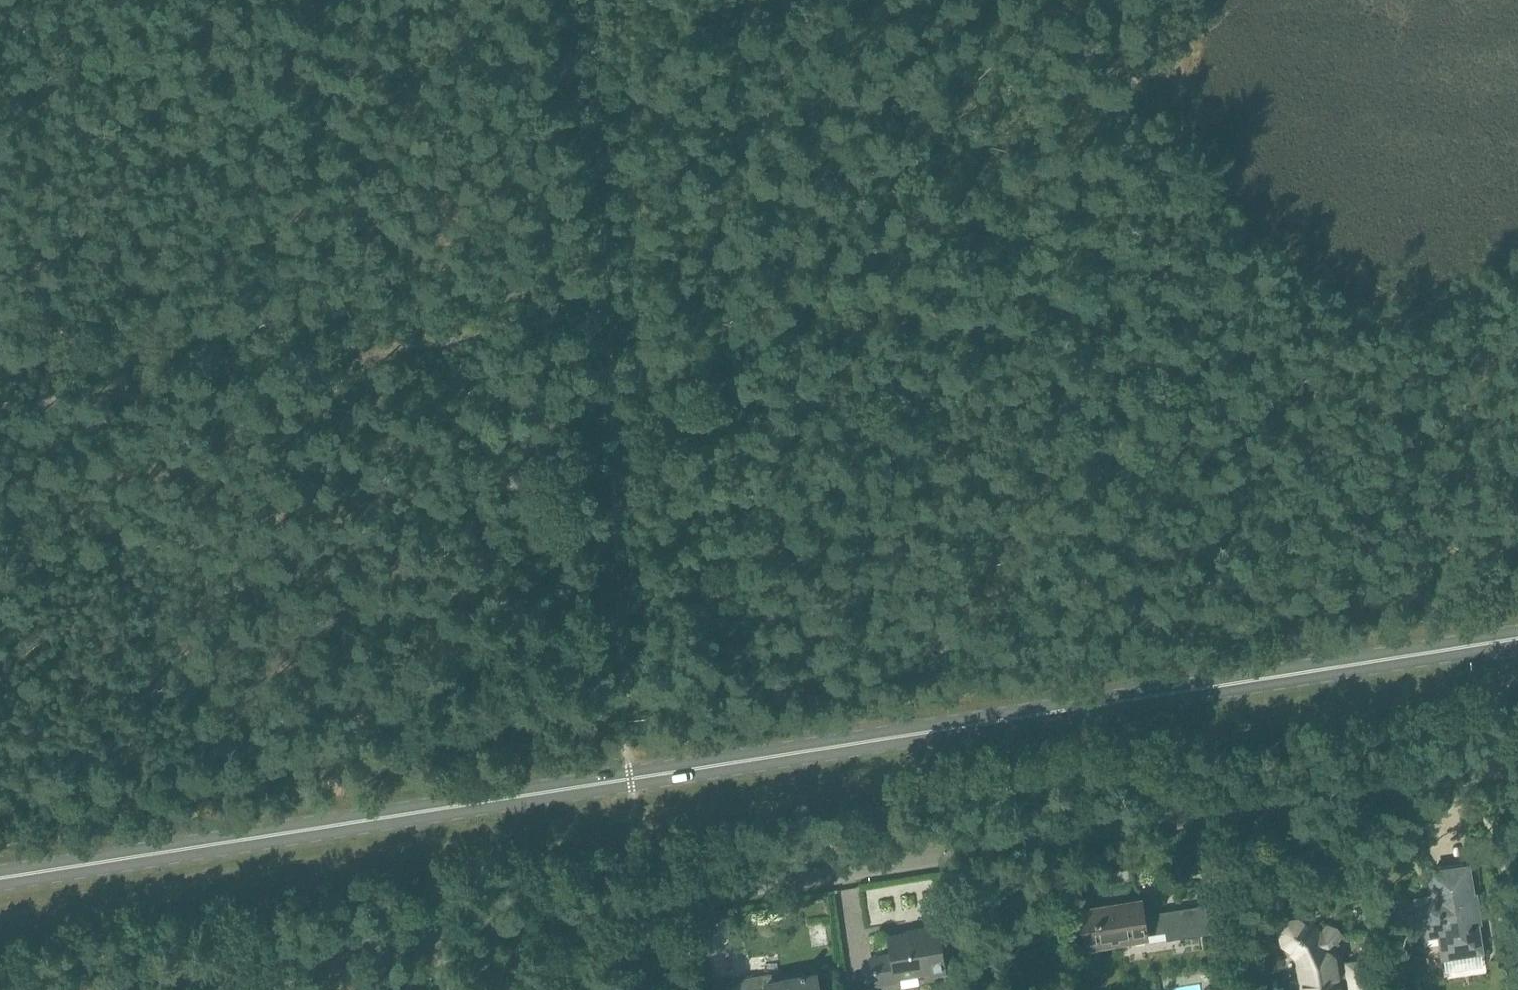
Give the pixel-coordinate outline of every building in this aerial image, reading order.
[(1415,898),(1422,940),(1438,937),(1442,961),(1483,955),(1479,925),(1474,893),(1469,866),(1429,872),(1433,895),(1415,898)] [(1144,915),(1142,902),(1079,911),(1085,950),(1150,940),(1149,934),(1166,932),(1167,940),(1210,933),(1206,905),(1144,915)] [(1296,960),(1301,989),(1343,989),(1343,988),(1349,987),(1349,989),(1368,986),(1365,959),(1345,961),(1345,964),(1339,965),(1338,955),(1335,953),(1341,944),(1338,942),(1344,935),(1328,924),(1321,934),(1320,929),(1300,915),(1284,917),(1276,929),(1278,945),(1296,960)] [(889,937),(892,955),(872,958),(877,987),(900,983),(900,980),(931,974),(932,977),(946,975),(939,929),(906,934),(889,937)] [(802,968),(713,985),(714,989),(821,989),(817,973),(803,975),(802,968)]
